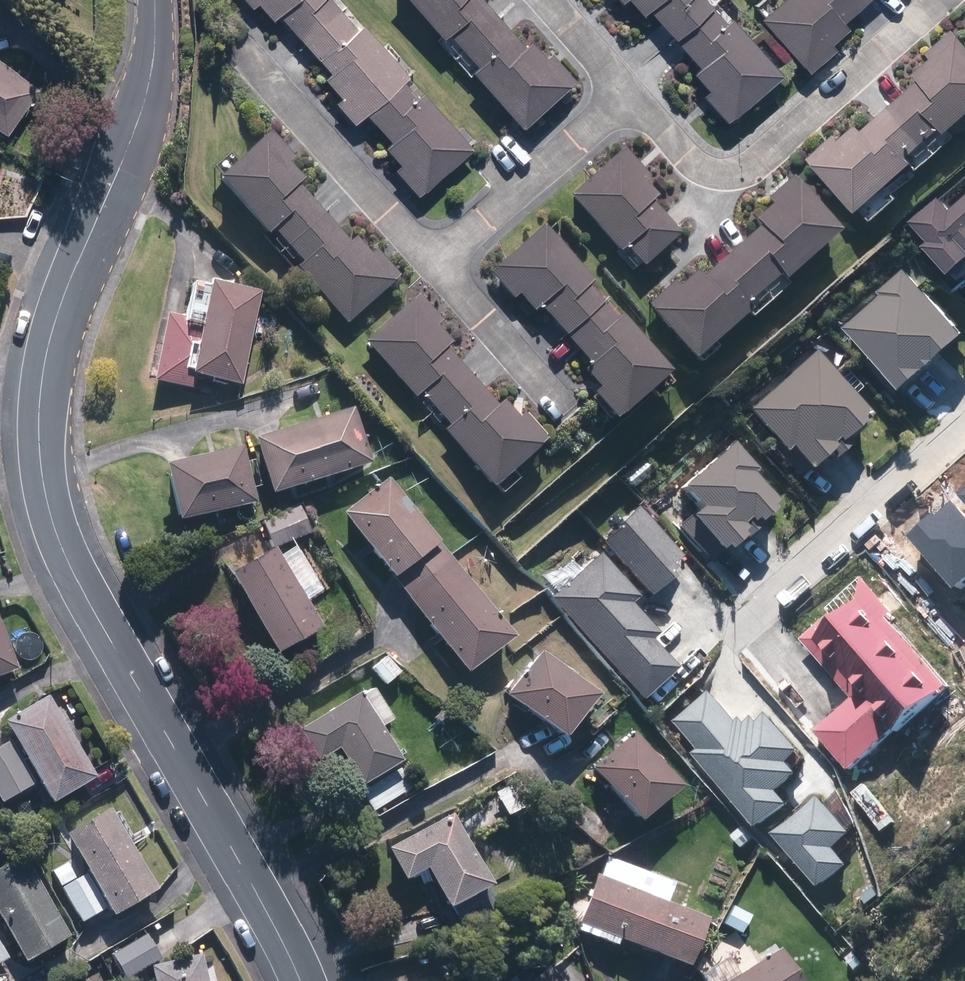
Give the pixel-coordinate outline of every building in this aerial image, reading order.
[(274,21),(281,15),(330,72),(325,76),(342,95),(335,101),(356,124),(367,114),(390,140),(384,145),(401,163),(395,168),(420,198),(474,151),(422,90),(418,93),(407,80),(410,77),(363,22),(357,27),(334,0),(246,0),(252,7),(258,2),(274,21)] [(577,79),(551,50),(545,55),(530,38),(524,43),(485,0),(408,0),(525,127),(577,79)] [(782,74),(731,16),(727,20),(710,0),(630,0),(643,14),(650,8),(700,66),(694,71),(711,90),(706,95),(728,121),(782,74)] [(761,19),(810,71),(837,47),(832,42),(848,28),(842,22),(867,0),(782,0),(761,19)] [(939,54),(922,69),(927,74),(869,128),(860,119),(845,134),(842,130),(815,155),(874,219),(912,185),(907,179),(921,165),(924,168),(957,138),(952,133),(964,122),(964,32),(960,27),(935,50),(939,54)] [(0,57),(0,127),(9,134),(44,91),(0,57)] [(291,154),(272,131),(221,174),(347,323),(402,276),(375,246),(370,250),(356,233),(349,239),(299,180),(303,176),(288,157),(291,154)] [(663,189),(623,146),(569,196),(637,269),(680,230),(652,200),(663,189)] [(767,197),(772,203),(756,218),(759,222),(701,277),(695,271),(685,281),(680,275),(647,306),(698,360),(750,310),(755,315),(793,279),(789,274),(839,226),(791,175),(767,197)] [(0,189),(0,214),(22,222),(29,200),(0,189)] [(959,205),(949,193),(920,218),(936,236),(931,241),(963,279),(964,277),(964,200),(959,205)] [(593,390),(619,418),(673,369),(621,312),(616,317),(586,285),(592,280),(541,223),(487,272),(511,299),(517,293),(533,311),(539,306),(590,362),(583,368),(599,385),(593,390)] [(913,263),(884,289),(886,292),(851,324),(907,386),(964,334),(964,320),(913,263)] [(187,316),(167,313),(156,379),(194,385),(196,374),(244,382),(259,288),(212,281),(212,285),(192,282),(187,316)] [(496,486),(549,439),(524,410),(517,416),(501,398),(495,403),(446,348),(452,342),(437,326),(442,321),(418,293),(365,340),(416,397),(419,394),(446,425),(443,427),(496,486)] [(872,414),(816,350),(750,407),(786,448),(793,442),(812,464),(833,446),(839,452),(853,440),(849,435),(872,414)] [(373,462),(355,404),(256,434),(274,492),(373,462)] [(762,469),(736,440),(685,485),(702,504),(682,521),(714,559),(729,546),(730,547),(784,500),(759,471),(762,469)] [(256,501),(244,444),(166,460),(178,517),(256,501)] [(514,635),(390,476),(343,512),(467,672),(514,635)] [(685,553),(641,505),(602,540),(652,596),(675,575),(669,567),(685,553)] [(277,652),(322,627),(307,600),(329,588),(303,540),(280,553),(275,544),(231,569),(277,652)] [(640,595),(600,551),(550,597),(643,700),(680,667),(652,637),(657,632),(631,603),(640,595)] [(898,612),(865,575),(827,610),(831,615),(805,638),(858,696),(818,732),(854,772),(868,759),(883,775),(900,760),(887,745),(953,685),(892,617),(898,612)] [(0,615),(0,675),(20,667),(0,615)] [(599,690),(540,648),(507,694),(566,736),(599,690)] [(403,673),(387,653),(370,667),(386,687),(403,673)] [(360,690),(297,725),(317,760),(340,747),(376,812),(419,788),(385,726),(396,720),(377,685),(362,693),(360,690)] [(741,723),(708,686),(671,720),(697,748),(693,752),(764,829),(792,803),(779,789),(800,770),(790,760),(803,748),(769,711),(756,723),(750,716),(741,723)] [(99,776),(51,695),(5,722),(54,803),(99,776)] [(684,781),(636,728),(593,767),(641,820),(684,781)] [(14,740),(0,748),(0,798),(2,802),(37,783),(14,740)] [(900,819),(869,778),(853,791),(884,832),(900,819)] [(815,792),(770,832),(822,890),(851,864),(834,846),(850,832),(815,792)] [(161,889),(113,810),(69,836),(90,871),(63,887),(84,923),(111,907),(116,915),(161,889)] [(455,811),(388,846),(405,878),(430,865),(449,903),(492,881),(455,811)] [(594,874),(577,929),(619,942),(620,938),(694,961),(708,916),(667,904),(674,879),(609,859),(603,876),(594,874)] [(27,962),(73,937),(37,871),(25,878),(16,862),(0,871),(0,913),(27,962)] [(162,959),(146,932),(111,952),(127,979),(162,959)] [(0,936),(0,965),(13,957),(0,936)] [(777,944),(756,959),(740,936),(696,966),(706,980),(802,980),(777,944)] [(152,966),(156,980),(212,980),(205,953),(152,966)] [(548,960),(526,980),(568,980),(548,960)]
